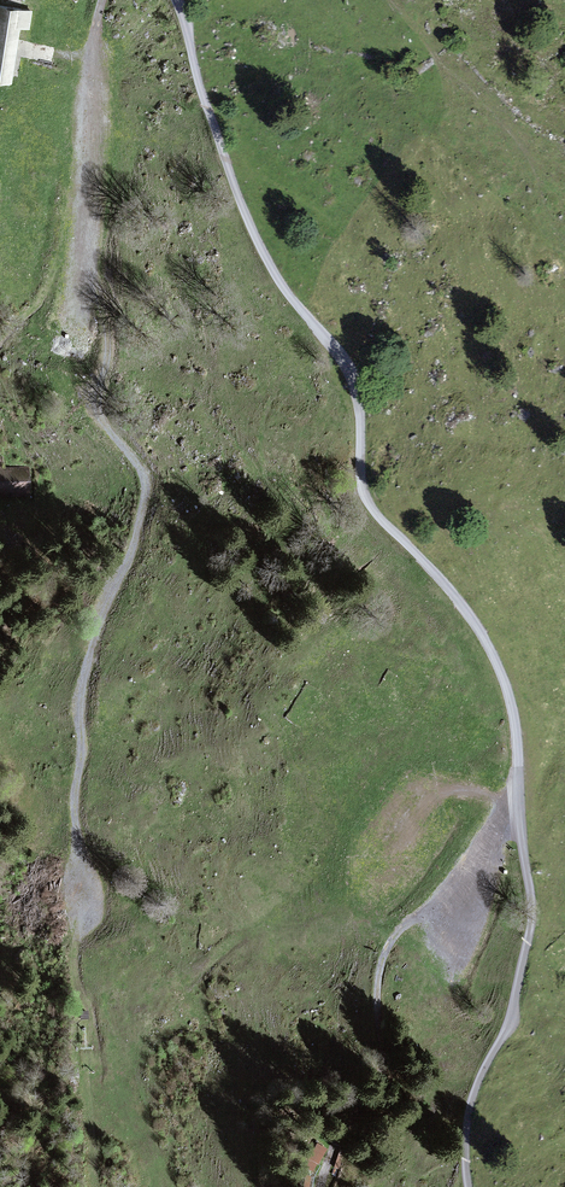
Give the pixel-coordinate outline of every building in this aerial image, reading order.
[(10,81),(19,25),(28,27),(31,10),(0,6),(0,79),(10,81)] [(28,495),(27,468),(2,469),(1,457),(0,457),(0,496),(28,495)] [(301,1164),(312,1171),(325,1149),(317,1144),(309,1158),(306,1156),(301,1164)]
